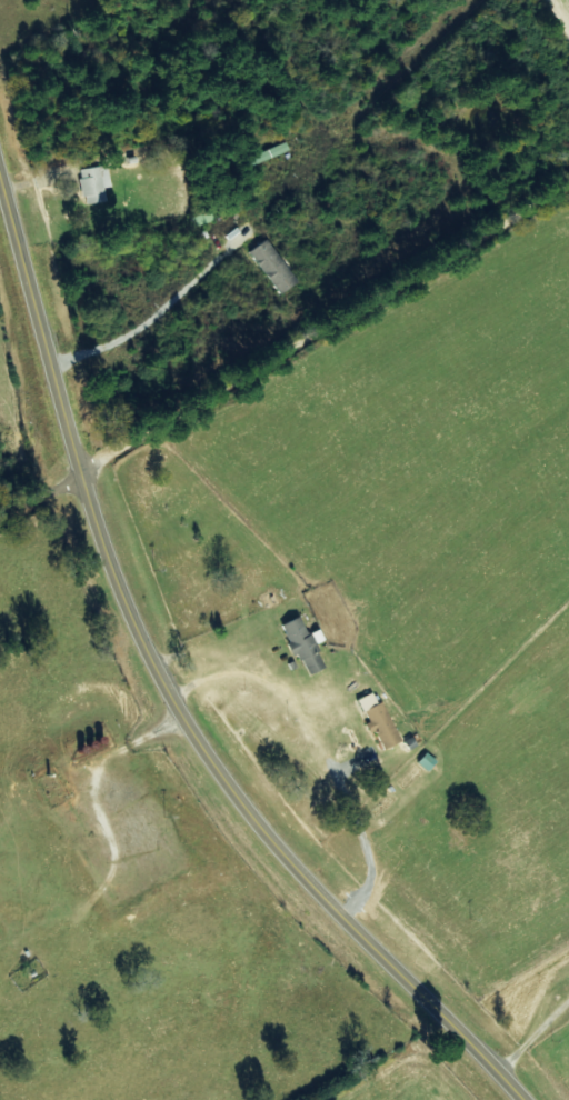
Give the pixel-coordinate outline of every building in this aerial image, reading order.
[(113,186),(108,164),(77,171),(85,206),(107,201),(104,188),(113,186)] [(298,282),(268,239),(250,251),(280,295),(298,282)] [(326,669),(316,645),(326,641),(321,630),(309,635),(301,617),(284,625),(306,677),(326,669)] [(385,701),(378,704),(374,694),(359,699),(373,733),(377,732),(385,750),(401,743),(385,701)]
